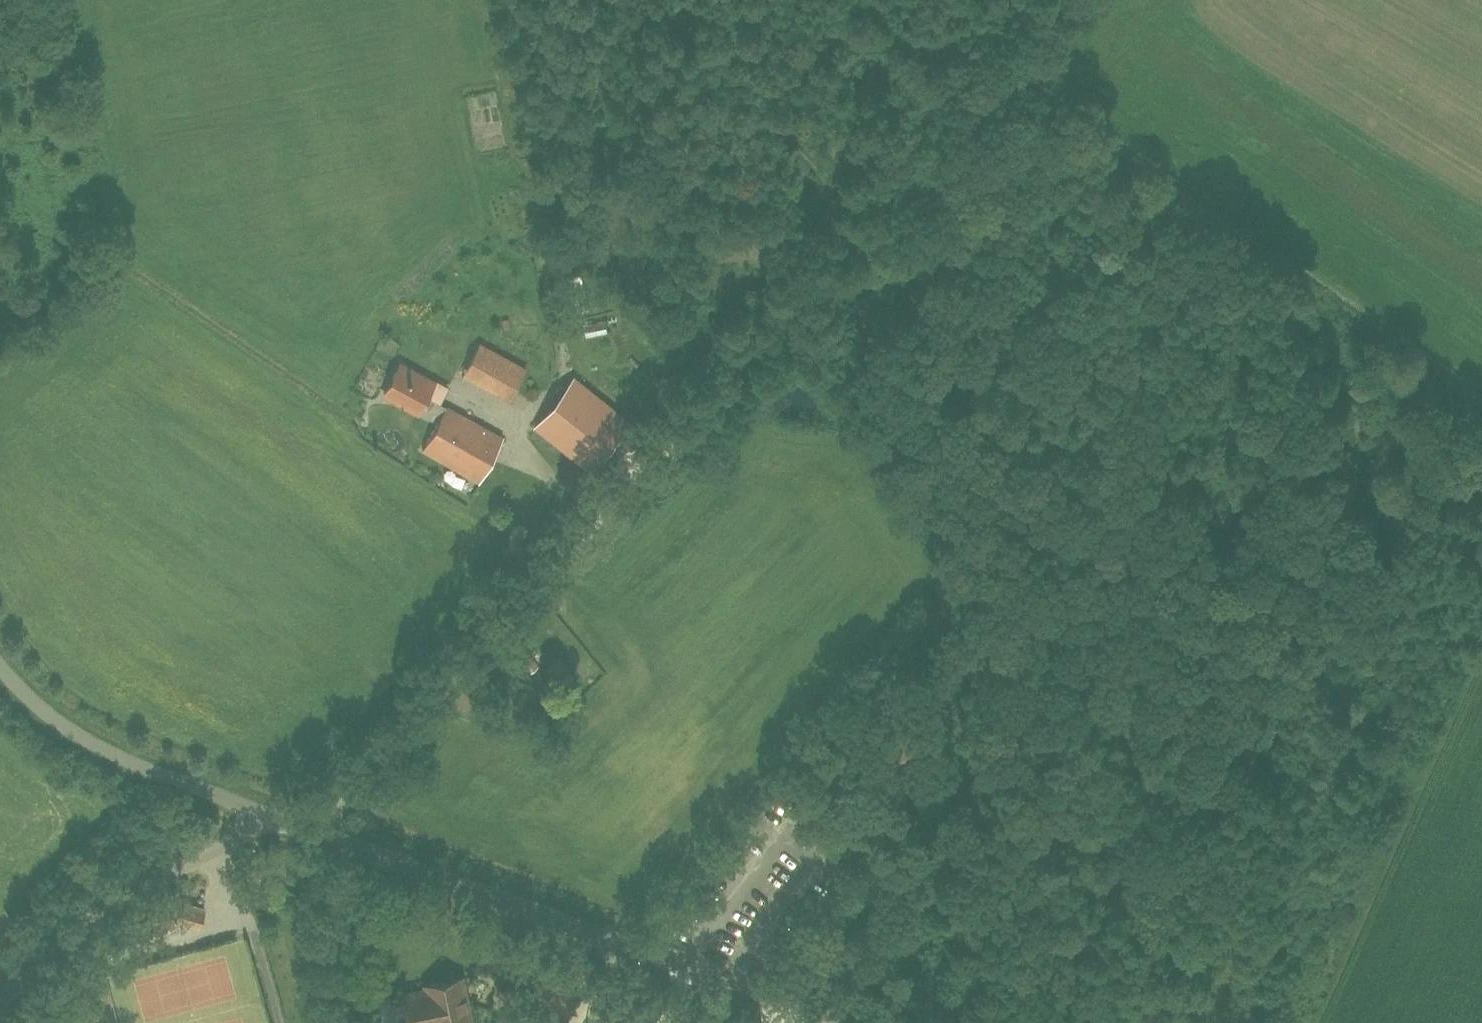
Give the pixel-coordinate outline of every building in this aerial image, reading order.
[(584,328),(587,339),(608,334),(606,322),(584,328)] [(507,398),(522,363),(468,340),(454,375),(507,398)] [(418,411),(437,421),(446,406),(441,403),(448,390),(400,363),(384,393),(418,411)] [(535,426),(590,470),(629,421),(574,378),(535,426)] [(446,405),(446,406),(437,421),(422,449),(478,481),(503,436),(446,405)] [(508,659),(522,680),(538,669),(524,648),(508,659)] [(543,673),(558,693),(573,682),(559,661),(543,673)] [(181,903),(176,922),(200,929),(205,909),(181,903)] [(164,904),(137,922),(151,943),(178,926),(164,904)] [(426,985),(403,990),(409,1022),(471,1022),(461,976),(426,983),(426,985)] [(550,1012),(573,1013),(573,994),(573,981),(550,981),(550,1012)] [(508,987),(499,991),(505,1005),(515,1002),(508,987)]
